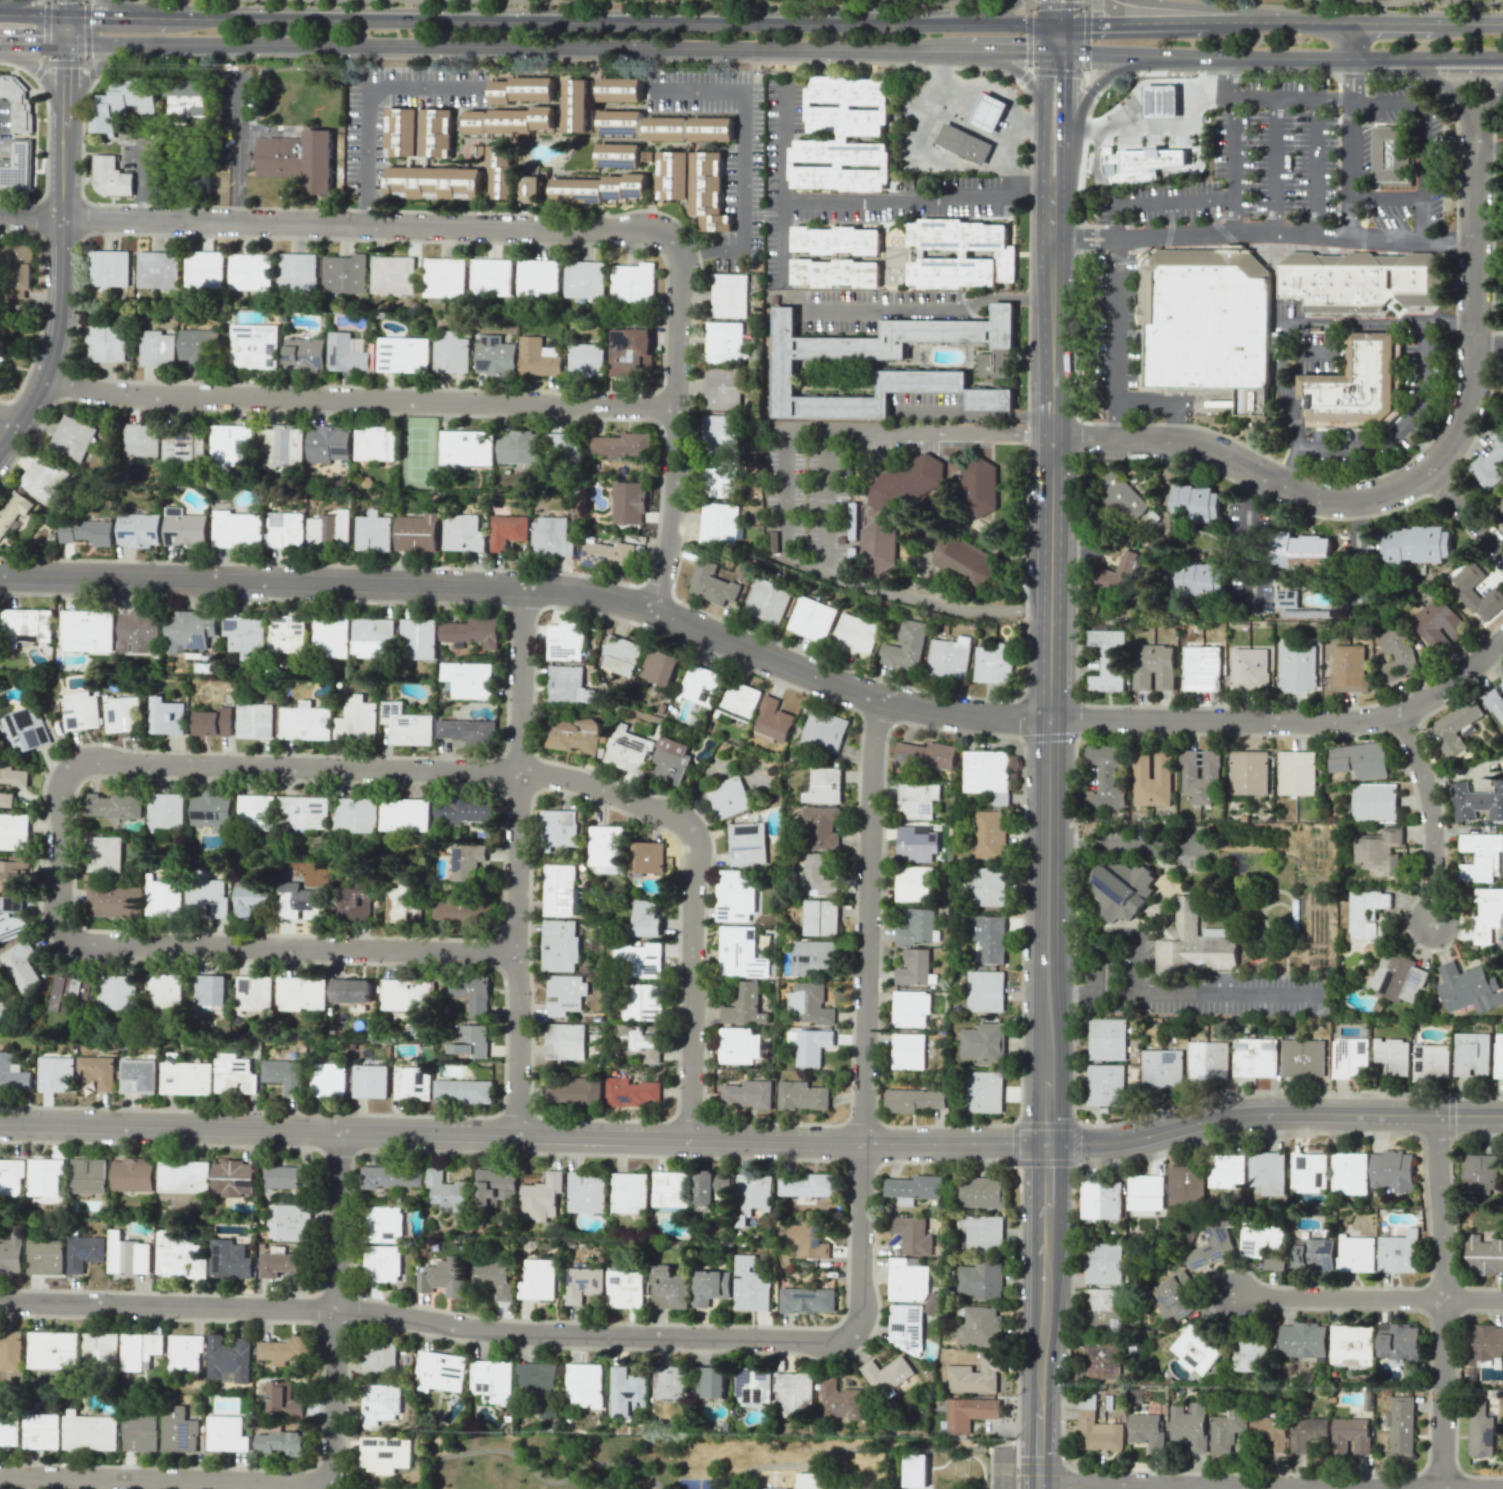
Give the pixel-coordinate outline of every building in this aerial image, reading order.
[(602,73),(644,73),(643,98),(602,97),(602,73)] [(590,74),(590,129),(566,129),(566,74),(590,74)] [(12,97),(11,132),(32,132),(32,100),(24,100),(24,75),(0,75),(0,97),(12,97)] [(168,116),(207,116),(207,76),(179,77),(179,84),(168,84),(168,116)] [(553,76),(553,99),(491,99),(491,76),(553,76)] [(794,187),(794,180),(791,179),(791,148),(797,148),(796,139),(840,140),(840,132),(810,132),(810,120),(807,120),(808,87),(812,88),(813,76),(847,76),(847,78),(886,79),(886,90),(889,90),(889,124),(884,124),(883,135),(850,135),(850,142),(889,143),(889,151),(892,151),(892,182),(886,183),(886,190),(842,191),(842,187),(794,187)] [(1177,116),(1177,85),(1145,85),(1145,117),(1177,116)] [(1008,103),(984,93),(970,124),(995,134),(1008,103)] [(388,104),(420,104),(420,155),(388,155),(388,104)] [(425,105),(456,105),(456,155),(425,155),(425,105)] [(602,109),(643,109),(643,134),(601,133),(602,109)] [(466,110),(487,110),(488,156),(467,156),(466,110)] [(494,110),(554,110),(554,132),(494,132),(494,110)] [(648,115),(689,115),(689,140),(647,139),(648,115)] [(693,115),(734,116),(734,140),(692,139),(693,115)] [(935,143),(945,123),(993,146),(983,166),(935,143)] [(1413,125),(1411,181),(1373,181),(1373,124),(1413,125)] [(333,129),(306,129),(306,138),(258,137),(258,175),(305,176),(305,194),(331,194),(333,129)] [(30,188),(31,139),(11,139),(11,159),(0,159),(0,188),(30,188)] [(599,140),(641,141),(640,165),(599,164),(599,140)] [(493,142),(517,142),(517,199),(493,199),(493,142)] [(658,148),(690,148),(690,201),(658,200),(658,148)] [(695,148),(722,148),(722,203),(695,203),(695,148)] [(1122,148),(1121,170),(1154,167),(1186,163),(1186,148),(1122,148)] [(94,154),(94,179),(92,181),(98,190),(106,197),(109,195),(133,195),(133,173),(121,173),(121,170),(116,170),(116,155),(94,154)] [(390,168),(481,168),(481,198),(390,198),(390,168)] [(525,172),(543,172),(543,197),(525,197),(525,172)] [(646,173),(646,201),(552,201),(552,173),(646,173)] [(911,217),(1014,217),(1014,286),(911,285),(911,217)] [(794,226),(815,226),(815,229),(836,229),(836,226),(859,226),(859,229),(880,229),(879,254),(857,254),(857,251),(836,250),(836,253),(815,253),(814,251),(794,250),(794,226)] [(1146,386),(1146,322),(1140,322),(1140,269),(1138,267),(1140,259),(1139,257),(1149,248),(1150,249),(1158,247),(1160,249),(1216,250),(1217,249),(1220,248),(1225,244),(1244,244),(1251,249),(1252,252),(1270,271),(1270,415),(1237,415),(1237,387),(1146,386)] [(33,245),(7,245),(8,299),(25,299),(25,290),(34,290),(33,245)] [(129,251),(89,251),(88,286),(128,286),(129,251)] [(138,251),(138,287),(158,288),(158,252),(138,251)] [(185,287),(223,288),(224,252),(185,251),(185,287)] [(1293,251),(1313,251),(1317,255),(1348,255),(1351,252),(1372,252),(1374,255),(1406,255),(1410,252),(1432,252),(1442,261),(1444,298),(1437,306),(1405,306),(1396,297),(1391,297),(1376,313),(1305,312),(1305,297),(1279,297),(1279,264),(1293,251)] [(271,292),(271,254),(230,253),(229,291),(271,292)] [(317,254),(278,253),(277,290),(316,291),(317,254)] [(323,292),(366,293),(367,253),(353,253),(353,256),(323,256),(323,292)] [(373,255),(416,255),(415,293),(372,293),(373,255)] [(425,257),(466,258),(466,293),(458,294),(458,296),(425,296),(425,257)] [(472,258),(513,258),(512,294),(472,295),(472,258)] [(793,258),(816,258),(816,261),(835,261),(835,259),(858,259),(857,262),(879,261),(879,285),(856,285),(856,283),(835,283),(835,286),(813,285),(813,283),(793,282),(793,258)] [(519,259),(559,259),(559,293),(519,292),(519,259)] [(566,260),(605,261),(605,296),(565,296),(566,260)] [(611,301),(653,302),(654,262),(640,262),(640,266),(611,265),(611,301)] [(711,273),(711,295),(746,295),(747,274),(711,273)] [(711,295),(711,317),(746,317),(746,295),(711,295)] [(994,321),(882,320),(882,338),(795,337),(794,306),(775,306),(774,417),(888,418),(889,391),(968,392),(969,409),(1013,410),(1014,389),(967,389),(967,371),(878,370),(879,397),(795,396),(795,358),(905,359),(906,342),(993,341),(994,349),(1015,349),(1015,302),(994,302),(994,321)] [(706,321),(706,344),(742,345),(742,322),(706,321)] [(230,369),(277,369),(278,325),(231,324),(230,369)] [(86,325),(107,325),(107,362),(86,362),(86,325)] [(180,329),(220,330),(219,364),(190,363),(190,359),(179,359),(180,329)] [(609,329),(609,375),(652,374),(652,329),(609,329)] [(140,330),(139,365),(175,365),(175,335),(162,335),(162,330),(140,330)] [(352,332),(329,331),(328,370),(370,371),(371,352),(351,351),(352,332)] [(434,371),(469,372),(469,338),(458,338),(458,331),(434,331),(434,371)] [(502,335),(477,334),(476,374),(516,375),(517,343),(501,343),(502,335)] [(379,335),(431,337),(429,371),(378,370),(379,335)] [(519,335),(542,336),(542,356),(561,356),(560,375),(518,374),(519,335)] [(1300,378),(1350,378),(1350,335),(1395,335),(1394,412),(1382,424),(1305,424),(1305,399),(1300,399),(1300,378)] [(325,339),(285,338),(284,371),(324,372),(325,339)] [(602,377),(603,345),(569,343),(567,376),(602,377)] [(706,344),(705,363),(742,364),(742,345),(706,344)] [(705,368),(705,409),(740,410),(741,369),(705,368)] [(64,413),(48,446),(80,462),(96,429),(64,413)] [(703,414),(702,453),(736,454),(737,415),(703,414)] [(124,423),(124,455),(157,455),(157,423),(124,423)] [(1502,478),(1495,469),(1502,463),(1502,423),(1487,436),(1496,447),(1483,457),(1481,454),(1465,467),(1486,492),(1502,478)] [(303,426),(263,426),(262,466),(303,467),(303,426)] [(308,463),(333,463),(333,459),(350,459),(350,427),(309,426),(308,463)] [(355,460),(395,460),(396,429),(356,428),(355,460)] [(440,464),(493,465),(494,431),(441,430),(440,464)] [(539,430),(509,430),(509,434),(498,434),(497,463),(538,464),(539,430)] [(163,463),(194,464),(194,434),(163,433),(163,463)] [(581,463),(581,434),(551,433),(550,462),(581,463)] [(621,437),(592,437),(591,455),(648,456),(648,433),(621,433),(621,437)] [(42,451),(18,483),(47,505),(71,473),(42,451)] [(867,504),(868,483),(925,454),(942,464),(943,484),(888,517),(867,504)] [(995,468),(995,507),(979,519),(961,508),(961,468),(978,457),(995,468)] [(732,498),(733,460),(707,459),(706,497),(732,498)] [(1149,506),(1113,469),(1097,484),(1108,495),(1103,501),(1127,526),(1149,506)] [(641,524),(642,514),(644,514),(645,482),(613,482),(612,524),(641,524)] [(1184,483),(1225,483),(1225,524),(1184,524),(1184,483)] [(0,510),(0,540),(20,512),(25,516),(34,504),(15,489),(0,510)] [(1494,504),(1502,514),(1502,496),(1494,504)] [(738,505),(703,502),(700,541),(740,544),(741,532),(736,532),(738,505)] [(1379,531),(1441,505),(1457,542),(1395,569),(1379,531)] [(184,507),(165,507),(165,547),(206,548),(207,515),(184,515),(184,507)] [(349,549),(350,509),(338,509),(338,515),(317,515),(317,518),(307,518),(307,548),(349,549)] [(391,517),(378,517),(378,509),(369,509),(369,516),(356,516),(356,550),(391,551),(391,517)] [(213,547),(262,548),(262,514),(231,514),(231,510),(213,510),(213,547)] [(304,513),(269,512),(268,548),(303,549),(304,513)] [(424,517),(395,516),(394,550),(436,551),(437,513),(424,512),(424,517)] [(118,514),(117,546),(160,546),(160,515),(118,514)] [(479,515),(444,515),(443,550),(484,551),(485,532),(478,531),(479,515)] [(491,552),(506,552),(507,540),(528,541),(528,516),(492,515),(491,552)] [(532,518),(531,554),(573,555),(573,541),(567,541),(567,518),(532,518)] [(113,546),(113,522),(61,520),(60,541),(89,541),(89,546),(113,546)] [(876,521),(895,532),(895,567),(877,576),(858,567),(859,531),(876,521)] [(1271,529),(1339,529),(1339,565),(1271,565),(1271,529)] [(932,543),(932,565),(977,589),(993,579),(994,560),(951,534),(932,543)] [(615,544),(581,540),(579,563),(633,568),(635,544),(615,542),(615,544)] [(1099,567),(1093,585),(1125,595),(1137,553),(1123,549),(1116,572),(1099,567)] [(741,585),(714,577),(718,564),(698,557),(687,593),(724,605),(725,600),(735,602),(741,585)] [(1495,586),(1480,598),(1472,588),(1486,576),(1473,560),(1449,580),(1460,592),(1458,594),(1483,624),(1502,608),(1502,595),(1495,586)] [(1174,561),(1228,561),(1228,598),(1174,598),(1174,561)] [(791,590),(755,578),(742,617),(778,629),(791,590)] [(1277,608),(1298,608),(1298,591),(1277,591),(1277,608)] [(836,609),(799,595),(786,629),(823,643),(836,609)] [(1452,641),(1467,629),(1440,595),(1408,619),(1434,652),(1450,639),(1452,641)] [(51,642),(52,610),(2,608),(1,641),(51,642)] [(113,651),(64,651),(64,644),(59,644),(60,610),(113,611),(113,651)] [(117,652),(117,640),(118,640),(119,612),(129,613),(129,610),(161,610),(161,640),(149,640),(149,652),(117,652)] [(174,610),(174,614),(166,614),(165,653),(177,653),(177,651),(184,651),(184,648),(207,649),(207,635),(215,635),(216,614),(197,614),(197,611),(174,610)] [(347,658),(312,657),(313,612),(349,613),(347,658)] [(830,646),(869,659),(880,625),(842,612),(830,646)] [(269,615),(268,652),(303,653),(304,616),(269,615)] [(222,635),(223,616),(264,617),(264,651),(249,651),(249,661),(241,660),(241,651),(228,651),(229,635),(222,635)] [(440,639),(483,641),(483,649),(496,649),(497,618),(468,617),(468,622),(440,621),(440,639)] [(394,619),(352,618),(351,654),(357,654),(357,656),(388,657),(388,654),(392,654),(394,619)] [(435,619),(434,659),(399,658),(400,618),(435,619)] [(927,623),(900,618),(896,644),(881,642),(877,664),(918,671),(927,623)] [(547,624),(547,660),(582,661),(583,621),(559,621),(559,625),(547,624)] [(1419,674),(1405,624),(1377,632),(1385,660),(1379,661),(1385,683),(1419,674)] [(1124,631),(1087,630),(1087,644),(1100,644),(1100,676),(1088,675),(1087,690),(1123,691),(1124,674),(1114,673),(1114,656),(1124,656),(1124,631)] [(631,677),(642,645),(609,633),(602,654),(605,655),(601,667),(631,677)] [(965,679),(969,643),(929,638),(926,675),(965,679)] [(1013,645),(975,643),(974,682),(1011,683),(1013,645)] [(1280,644),(1279,692),(1316,692),(1316,645),(1280,644)] [(1173,691),(1173,645),(1133,645),(1132,689),(1153,690),(1173,691)] [(1366,645),(1333,646),(1333,674),(1329,674),(1330,692),(1367,691),(1366,645)] [(1218,646),(1182,647),(1183,690),(1219,690),(1218,646)] [(679,657),(649,648),(639,678),(670,687),(679,657)] [(1230,689),(1268,690),(1269,649),(1231,648),(1230,689)] [(451,698),(491,699),(492,663),(441,662),(440,680),(452,680),(451,698)] [(677,694),(709,706),(721,675),(690,663),(677,694)] [(548,701),(597,702),(597,689),(582,689),(583,666),(549,666),(548,701)] [(749,723),(759,689),(727,679),(717,714),(749,723)] [(1495,687),(1482,696),(1502,729),(1502,700),(1495,687)] [(100,727),(65,731),(61,693),(89,690),(90,696),(97,695),(100,727)] [(354,693),(354,702),(345,701),(345,717),(335,717),(334,738),(375,739),(376,702),(363,702),(364,693),(354,693)] [(107,732),(141,729),(138,696),(109,698),(109,694),(103,695),(107,732)] [(776,709),(780,699),(765,694),(752,732),(785,742),(794,715),(776,709)] [(183,703),(183,733),(151,733),(152,695),(165,696),(165,702),(183,703)] [(236,737),(272,738),(272,704),(254,704),(254,697),(237,696),(236,737)] [(1428,725),(1448,759),(1467,748),(1459,736),(1474,727),(1471,722),(1484,715),(1474,698),(1428,725)] [(331,708),(331,739),(279,739),(280,707),(299,707),(299,699),(312,700),(312,707),(331,708)] [(381,700),(381,723),(389,723),(389,745),(432,745),(433,715),(403,714),(403,701),(381,700)] [(53,743),(37,703),(1,718),(4,726),(0,728),(6,742),(12,739),(19,756),(53,743)] [(218,706),(218,712),(192,711),(192,735),(232,736),(232,707),(218,706)] [(848,720),(811,708),(799,743),(837,756),(848,720)] [(545,746),(580,752),(596,755),(602,722),(578,718),(577,722),(550,717),(545,746)] [(437,719),(437,738),(466,738),(465,745),(495,745),(496,720),(437,719)] [(651,739),(626,734),(628,724),(614,721),(605,763),(625,767),(622,781),(641,785),(651,739)] [(647,773),(680,784),(690,755),(687,754),(690,744),(661,734),(647,773)] [(1330,747),(1332,772),(1355,770),(1356,780),(1388,777),(1385,741),(1330,747)] [(956,746),(927,742),(926,746),(897,742),(894,761),(953,769),(956,746)] [(1125,809),(1125,785),(1117,785),(1117,769),(1124,769),(1124,745),(1085,745),(1085,765),(1097,765),(1097,790),(1085,790),(1085,808),(1125,809)] [(1171,806),(1171,750),(1155,749),(1155,778),(1149,778),(1149,750),(1133,750),(1132,806),(1171,806)] [(1203,750),(1203,778),(1197,778),(1197,750),(1181,750),(1181,793),(1190,793),(1190,804),(1217,805),(1217,750),(1203,750)] [(964,751),(964,791),(995,791),(995,805),(1009,805),(1009,751),(964,751)] [(1230,751),(1230,793),(1267,794),(1268,752),(1230,751)] [(1280,751),(1279,793),(1316,794),(1317,751),(1280,751)] [(11,784),(11,786),(27,787),(29,770),(12,769),(12,765),(2,764),(1,772),(0,772),(0,783),(11,784)] [(840,803),(840,768),(810,767),(809,791),(801,791),(801,803),(840,803)] [(752,806),(738,775),(706,789),(719,821),(752,806)] [(1493,780),(1493,792),(1468,792),(1468,782),(1453,782),(1453,821),(1475,821),(1475,810),(1488,810),(1488,820),(1502,820),(1502,780),(1493,780)] [(897,819),(932,820),(933,799),(940,799),(940,784),(898,783),(897,819)] [(1353,783),(1352,802),(1396,803),(1396,783),(1353,783)] [(13,807),(14,794),(0,793),(0,806),(13,807)] [(142,818),(143,796),(99,795),(99,793),(87,793),(86,817),(142,818)] [(184,794),(148,793),(148,828),(183,829),(184,794)] [(214,826),(214,833),(230,833),(231,794),(191,793),(191,826),(214,826)] [(271,830),(272,796),(239,795),(238,829),(271,830)] [(328,828),(329,797),(279,796),(278,827),(328,828)] [(378,799),(331,798),(331,831),(377,832),(378,799)] [(380,830),(429,831),(430,799),(381,798),(380,830)] [(460,821),(493,822),(493,800),(436,799),(435,823),(460,823),(460,821)] [(838,849),(838,832),(833,832),(833,821),(839,821),(839,808),(802,807),(802,849),(838,849)] [(540,810),(539,851),(550,851),(550,845),(575,845),(575,832),(576,832),(576,822),(575,822),(575,810),(540,810)] [(1004,811),(976,811),(976,858),(1004,858),(1004,811)] [(28,850),(29,815),(0,814),(0,849),(28,850)] [(729,823),(730,866),(766,865),(765,822),(729,823)] [(622,874),(623,827),(589,826),(588,865),(596,866),(595,873),(622,874)] [(939,853),(938,832),(929,832),(929,826),(896,827),(897,863),(933,862),(933,853),(939,853)] [(1403,827),(1382,826),(1382,834),(1352,834),(1352,867),(1381,867),(1381,873),(1398,873),(1398,854),(1390,854),(1390,846),(1402,846),(1403,827)] [(1460,833),(1502,834),(1502,850),(1499,850),(1498,875),(1493,875),(1493,881),(1459,881),(1459,863),(1475,863),(1475,851),(1460,851),(1460,833)] [(122,837),(88,836),(87,872),(121,872),(122,837)] [(662,874),(663,842),(634,842),(633,874),(662,874)] [(486,845),(453,845),(452,880),(478,881),(479,861),(486,862),(486,845)] [(841,879),(829,879),(830,853),(804,852),(803,895),(841,896),(841,879)] [(24,891),(24,856),(11,856),(11,861),(0,860),(0,891),(24,891)] [(1128,921),(1134,912),(1138,914),(1148,901),(1146,900),(1151,892),(1150,884),(1154,878),(1150,875),(1151,872),(1144,866),(1142,868),(1137,864),(1132,869),(1123,863),(1106,864),(1093,878),(1095,898),(1101,902),(1097,909),(1100,911),(1098,914),(1111,924),(1117,917),(1120,921),(1123,917),(1128,921)] [(544,864),(543,916),(573,916),(574,879),(575,879),(576,865),(544,864)] [(896,866),(896,901),(932,901),(933,867),(896,866)] [(1005,906),(1006,869),(970,867),(969,905),(1005,906)] [(750,921),(750,913),(757,913),(756,870),(717,871),(718,922),(750,921)] [(209,879),(209,871),(195,871),(195,879),(185,879),(185,915),(226,916),(227,879),(209,879)] [(386,922),(407,922),(407,910),(412,910),(412,879),(400,879),(400,888),(386,888),(386,922)] [(148,881),(147,917),(180,918),(180,881),(148,881)] [(235,882),(234,917),(251,918),(251,909),(269,910),(270,884),(235,882)] [(300,882),(279,882),(279,918),(303,918),(303,919),(325,919),(325,890),(300,890),(300,882)] [(370,883),(356,882),(355,888),(340,887),(339,919),(369,920),(370,883)] [(140,887),(88,886),(87,916),(139,917),(140,887)] [(1475,888),(1502,889),(1502,911),(1500,911),(1500,926),(1491,926),(1491,944),(1474,944),(1474,931),(1472,931),(1472,914),(1480,915),(1480,901),(1475,901),(1475,888)] [(1348,940),(1376,940),(1376,922),(1364,922),(1365,908),(1390,908),(1390,891),(1349,891),(1348,940)] [(18,895),(0,900),(0,903),(1,905),(0,905),(0,943),(31,933),(18,895)] [(1155,939),(1163,939),(1163,933),(1175,923),(1176,896),(1196,896),(1197,936),(1237,937),(1236,971),(1178,969),(1178,976),(1155,975),(1155,939)] [(490,900),(433,900),(433,920),(462,920),(462,924),(490,924),(490,900)] [(656,900),(634,900),(634,936),(661,936),(661,918),(656,918),(656,900)] [(839,900),(803,900),(803,935),(838,936),(839,900)] [(935,909),(902,908),(902,928),(896,927),(895,942),(939,944),(940,931),(935,931),(935,909)] [(1365,910),(1365,921),(1378,922),(1377,940),(1381,940),(1381,919),(1374,919),(1374,910),(1365,910)] [(1005,916),(969,916),(969,941),(981,941),(981,964),(1005,964),(1005,916)] [(543,919),(542,970),(575,971),(575,962),(579,962),(579,936),(575,936),(576,920),(543,919)] [(756,927),(720,926),(719,976),(769,977),(769,958),(755,958),(756,927)] [(35,954),(27,938),(18,943),(16,938),(0,947),(0,954),(21,995),(42,985),(28,957),(35,954)] [(836,970),(837,941),(793,941),(792,975),(808,975),(808,970),(836,970)] [(660,978),(661,943),(645,943),(645,947),(622,946),(621,977),(660,978)] [(929,984),(929,949),(905,949),(905,968),(895,968),(895,984),(929,984)] [(1397,1001),(1402,988),(1410,991),(1407,998),(1412,1000),(1415,994),(1424,971),(1413,966),(1414,962),(1383,949),(1367,989),(1397,1001)] [(1003,1007),(1004,971),(969,971),(969,1007),(1003,1007)] [(181,1008),(182,975),(146,974),(145,1007),(181,1008)] [(547,1000),(547,1017),(566,1017),(566,1010),(582,1011),(582,994),(587,995),(588,982),(582,982),(582,975),(547,974),(547,996),(559,996),(559,1001),(547,1000)] [(73,998),(91,1000),(94,980),(57,975),(52,1011),(71,1013),(73,998)] [(137,976),(99,975),(98,1008),(136,1009),(137,976)] [(226,976),(194,975),(194,1005),(226,1006),(226,976)] [(271,977),(236,976),(235,1009),(270,1010),(271,977)] [(469,1018),(488,1018),(489,977),(450,976),(450,998),(469,998),(469,1018)] [(325,978),(277,977),(276,1009),(325,1010),(325,978)] [(371,980),(329,979),(328,1002),(370,1003),(371,980)] [(429,1011),(430,980),(382,979),(381,1010),(429,1011)] [(768,1024),(768,1013),(758,1013),(759,981),(736,981),(735,1007),(721,1007),(721,1023),(768,1024)] [(834,1023),(834,1008),(823,1008),(824,982),(794,982),(794,992),(789,992),(788,1008),(797,1008),(797,1023),(834,1023)] [(662,1020),(661,984),(623,985),(624,1021),(662,1020)] [(928,1027),(929,992),(894,991),(893,1027),(928,1027)] [(1089,1059),(1090,1018),(1126,1019),(1126,1060),(1089,1059)] [(546,1023),(585,1024),(585,1060),(545,1059),(546,1023)] [(978,1023),(978,1028),(960,1028),(961,1059),(977,1059),(977,1065),(1005,1065),(1004,1023),(978,1023)] [(487,1025),(458,1025),(458,1043),(450,1043),(450,1054),(473,1054),(473,1058),(487,1058),(487,1025)] [(660,1025),(620,1027),(620,1033),(628,1033),(630,1054),(641,1054),(642,1064),(662,1063),(660,1025)] [(760,1034),(753,1034),(753,1028),(720,1028),(719,1062),(760,1063),(760,1034)] [(820,1067),(821,1047),(834,1047),(834,1031),(797,1030),(796,1067),(820,1067)] [(924,1069),(925,1034),(893,1033),(892,1068),(924,1069)] [(1454,1076),(1472,1077),(1472,1075),(1488,1075),(1489,1033),(1454,1033),(1454,1076)] [(1276,1076),(1276,1039),(1234,1039),(1233,1076),(1276,1076)] [(1281,1076),(1324,1077),(1324,1040),(1281,1039),(1281,1076)] [(1408,1040),(1374,1039),(1373,1074),(1408,1075),(1408,1040)] [(1367,1040),(1333,1040),(1333,1076),(1367,1076),(1367,1040)] [(1188,1081),(1228,1080),(1227,1042),(1187,1043),(1188,1081)] [(1502,1077),(1502,1043),(1494,1042),(1493,1077),(1502,1077)] [(1414,1044),(1450,1045),(1449,1077),(1428,1077),(1429,1081),(1413,1081),(1414,1044)] [(1142,1087),(1182,1088),(1182,1050),(1142,1050),(1142,1087)] [(32,1072),(12,1071),(13,1052),(0,1052),(0,1090),(32,1091),(32,1072)] [(161,1062),(160,1094),(211,1095),(212,1063),(178,1063),(179,1053),(167,1052),(167,1062),(161,1062)] [(237,1053),(216,1053),(215,1093),(256,1094),(257,1074),(250,1074),(251,1059),(237,1059),(237,1053)] [(38,1091),(73,1092),(74,1058),(39,1057),(38,1091)] [(98,1091),(114,1092),(114,1057),(78,1057),(77,1079),(98,1079),(98,1091)] [(120,1093),(155,1094),(155,1059),(121,1059),(120,1093)] [(285,1082),(285,1095),(302,1095),(302,1060),(261,1060),(262,1082),(285,1082)] [(346,1064),(319,1063),(318,1095),(345,1096),(346,1064)] [(1087,1064),(1123,1064),(1124,1105),(1086,1104),(1087,1064)] [(354,1065),(388,1066),(387,1098),(353,1097),(354,1065)] [(395,1067),(430,1067),(430,1099),(395,1099),(395,1067)] [(968,1071),(1003,1072),(1002,1112),(967,1111),(968,1071)] [(660,1082),(629,1083),(629,1078),(606,1078),(606,1105),(660,1105),(660,1082)] [(549,1104),(600,1104),(600,1079),(549,1079),(549,1104)] [(435,1080),(492,1081),(492,1103),(466,1102),(466,1099),(434,1098),(435,1080)] [(772,1081),(743,1080),(742,1085),(722,1085),(721,1107),(772,1108),(772,1081)] [(809,1081),(778,1081),(778,1109),(829,1110),(829,1087),(809,1086),(809,1081)] [(945,1110),(945,1090),(888,1090),(888,1092),(894,1092),(894,1104),(886,1104),(886,1110),(945,1110)] [(1371,1151),(1369,1187),(1386,1187),(1391,1186),(1395,1188),(1395,1194),(1408,1193),(1407,1191),(1416,1191),(1414,1151),(1404,1152),(1403,1148),(1383,1147),(1383,1152),(1371,1151)] [(1284,1152),(1250,1152),(1250,1186),(1262,1186),(1262,1195),(1285,1195),(1284,1152)] [(1333,1152),(1332,1193),(1367,1193),(1368,1153),(1333,1152)] [(1326,1191),(1326,1154),(1291,1154),(1291,1191),(1326,1191)] [(1460,1192),(1494,1193),(1495,1156),(1461,1155),(1460,1192)] [(1244,1188),(1245,1157),(1209,1157),(1209,1187),(1244,1188)] [(29,1158),(65,1159),(65,1174),(60,1174),(60,1196),(29,1195),(29,1158)] [(73,1158),(72,1193),(108,1193),(108,1159),(73,1158)] [(113,1190),(154,1191),(154,1161),(146,1161),(147,1158),(124,1158),(124,1161),(113,1161),(113,1190)] [(0,1160),(0,1195),(23,1196),(24,1160),(0,1160)] [(160,1160),(159,1191),(210,1193),(210,1162),(160,1160)] [(213,1162),(212,1196),(254,1197),(255,1161),(221,1160),(221,1163),(213,1162)] [(263,1187),(301,1189),(301,1182),(308,1182),(308,1166),(264,1165),(263,1187)] [(361,1166),(423,1167),(422,1186),(379,1185),(379,1189),(361,1189),(361,1166)] [(1168,1205),(1203,1206),(1204,1167),(1169,1166),(1168,1205)] [(427,1167),(443,1168),(442,1184),(456,1184),(456,1182),(468,1182),(468,1213),(453,1213),(453,1207),(443,1207),(443,1203),(432,1203),(433,1188),(426,1187),(427,1167)] [(517,1170),(477,1169),(476,1206),(498,1207),(498,1200),(516,1200),(517,1170)] [(521,1185),(535,1185),(536,1183),(546,1183),(546,1171),(562,1171),(561,1192),(556,1192),(556,1217),(547,1216),(547,1222),(536,1222),(536,1219),(521,1219),(521,1185)] [(714,1206),(714,1193),(730,1193),(730,1174),(712,1174),(712,1171),(696,1171),(696,1206),(714,1206)] [(567,1212),(604,1213),(605,1173),(568,1172),(567,1212)] [(652,1206),(688,1207),(689,1172),(653,1172),(652,1206)] [(613,1212),(613,1174),(646,1175),(646,1213),(613,1212)] [(751,1207),(762,1207),(762,1216),(772,1216),(771,1174),(737,1175),(738,1218),(751,1217),(751,1207)] [(835,1176),(779,1174),(778,1196),(834,1197),(835,1176)] [(914,1179),(885,1178),(884,1197),(942,1198),(943,1176),(914,1175),(914,1179)] [(1163,1215),(1164,1176),(1128,1175),(1128,1215),(1163,1215)] [(1005,1178),(958,1179),(959,1208),(1006,1208),(1005,1178)] [(1081,1180),(1120,1180),(1119,1218),(1080,1218),(1081,1180)] [(269,1240),(309,1241),(310,1205),(270,1205),(269,1240)] [(402,1243),(403,1207),(368,1206),(367,1242),(402,1243)] [(967,1227),(967,1253),(1003,1252),(1002,1216),(962,1217),(962,1227),(967,1227)] [(932,1255),(933,1235),(925,1235),(926,1218),(889,1217),(888,1233),(902,1233),(901,1254),(932,1255)] [(1192,1269),(1236,1253),(1223,1220),(1202,1227),(1208,1244),(1186,1252),(1192,1269)] [(1283,1270),(1285,1223),(1242,1220),(1240,1256),(1264,1257),(1263,1269),(1283,1270)] [(819,1243),(820,1224),(790,1223),(789,1257),(829,1258),(829,1243),(819,1243)] [(1418,1227),(1418,1272),(1378,1271),(1379,1236),(1407,1236),(1407,1227),(1418,1227)] [(105,1237),(106,1262),(87,1262),(87,1259),(84,1259),(83,1274),(69,1274),(69,1237),(71,1235),(72,1229),(80,1229),(80,1237),(105,1237)] [(110,1229),(109,1273),(151,1273),(151,1243),(141,1243),(141,1241),(122,1240),(121,1230),(110,1229)] [(156,1276),(206,1278),(207,1259),(198,1259),(198,1240),(186,1239),(186,1230),(158,1229),(156,1276)] [(22,1273),(22,1232),(11,1232),(11,1238),(0,1238),(0,1273),(22,1273)] [(1481,1240),(1480,1233),(1465,1234),(1466,1274),(1502,1273),(1502,1240),(1481,1240)] [(1374,1272),(1374,1237),(1338,1237),(1337,1271),(1374,1272)] [(1334,1239),(1293,1238),(1292,1271),(1333,1272),(1334,1239)] [(234,1239),(211,1239),(210,1278),(252,1278),(253,1258),(246,1258),(246,1245),(234,1244),(234,1239)] [(29,1240),(64,1241),(64,1275),(29,1274),(29,1240)] [(1122,1244),(1085,1243),(1085,1283),(1121,1284),(1122,1244)] [(365,1246),(364,1280),(400,1281),(401,1247),(365,1246)] [(278,1278),(278,1272),(295,1273),(295,1279),(304,1279),(304,1254),(261,1253),(260,1278),(278,1278)] [(735,1308),(754,1308),(754,1293),(759,1293),(759,1270),(756,1269),(756,1255),(735,1254),(735,1308)] [(418,1272),(424,1272),(424,1265),(438,1265),(438,1260),(448,1260),(448,1256),(465,1256),(465,1298),(446,1297),(446,1286),(433,1286),(433,1292),(418,1292),(418,1272)] [(907,1265),(907,1257),(890,1257),(889,1301),(928,1301),(928,1266),(907,1265)] [(525,1259),(555,1260),(554,1299),(517,1298),(518,1281),(525,1281),(525,1259)] [(474,1260),(509,1261),(508,1283),(513,1283),(512,1301),(496,1301),(496,1288),(472,1287),(474,1260)] [(1002,1297),(1002,1263),(975,1263),(975,1266),(958,1266),(958,1297),(1002,1297)] [(673,1266),(653,1265),(652,1307),(687,1308),(688,1275),(673,1275),(673,1266)] [(603,1295),(603,1269),(567,1268),(566,1305),(583,1305),(583,1295),(603,1295)] [(1198,1307),(1186,1289),(1194,1284),(1184,1269),(1149,1292),(1171,1325),(1198,1307)] [(709,1307),(709,1298),(730,1298),(731,1271),(694,1271),(693,1307),(709,1307)] [(643,1272),(608,1272),(607,1307),(642,1308),(643,1272)] [(835,1289),(780,1288),(780,1312),(835,1313),(835,1289)] [(1120,1289),(1086,1289),(1086,1329),(1111,1329),(1111,1319),(1119,1319),(1120,1289)] [(923,1305),(891,1305),(890,1350),(922,1350),(923,1305)] [(1224,1349),(1191,1322),(1167,1350),(1193,1372),(1195,1370),(1202,1376),(1224,1349)] [(1279,1356),(1325,1357),(1326,1323),(1292,1322),(1292,1325),(1280,1325),(1279,1356)] [(1418,1324),(1376,1324),(1376,1357),(1390,1357),(1390,1362),(1418,1362),(1418,1324)] [(1329,1364),(1353,1365),(1372,1365),(1373,1326),(1330,1325),(1329,1364)] [(1470,1325),(1470,1365),(1477,1365),(1477,1361),(1493,1361),(1493,1357),(1502,1357),(1502,1325),(1470,1325)] [(0,1331),(0,1350),(0,1369),(22,1370),(23,1332),(0,1331)] [(30,1332),(28,1368),(78,1369),(79,1333),(30,1332)] [(117,1334),(84,1333),(84,1364),(116,1365),(117,1334)] [(164,1335),(122,1334),(121,1371),(150,1371),(150,1354),(164,1354),(164,1335)] [(250,1383),(251,1338),(237,1338),(237,1347),(223,1346),(223,1335),(210,1334),(209,1379),(223,1379),(223,1371),(234,1372),(234,1383),(250,1383)] [(201,1370),(202,1336),(169,1335),(168,1370),(201,1370)] [(289,1342),(258,1341),(257,1360),(309,1361),(310,1336),(289,1335),(289,1342)] [(1265,1338),(1233,1337),(1233,1371),(1265,1372),(1265,1338)] [(1115,1378),(1116,1339),(1084,1339),(1083,1378),(1115,1378)] [(364,1373),(397,1373),(396,1340),(363,1341),(364,1373)] [(467,1356),(420,1351),(415,1391),(430,1392),(430,1388),(463,1392),(467,1356)] [(948,1367),(947,1390),(996,1392),(997,1371),(998,1371),(999,1353),(981,1352),(980,1368),(948,1367)] [(880,1397),(915,1373),(902,1355),(880,1370),(872,1358),(859,1367),(880,1397)] [(482,1404),(510,1404),(511,1372),(508,1372),(509,1361),(471,1361),(471,1394),(482,1394),(482,1404)] [(557,1364),(520,1364),(520,1391),(537,1391),(537,1418),(557,1418),(557,1364)] [(566,1405),(600,1406),(601,1365),(567,1364),(566,1405)] [(646,1375),(628,1374),(628,1366),(612,1366),(611,1417),(628,1417),(628,1405),(646,1405),(646,1375)] [(653,1399),(687,1398),(687,1366),(653,1366),(653,1399)] [(725,1398),(725,1367),(695,1367),(695,1398),(725,1398)] [(760,1368),(735,1368),(736,1405),(770,1404),(770,1372),(760,1372),(760,1368)] [(813,1373),(777,1372),(775,1416),(811,1417),(813,1373)] [(862,1389),(837,1389),(837,1377),(821,1377),(820,1417),(861,1418),(862,1389)] [(266,1413),(303,1414),(303,1399),(291,1399),(291,1381),(266,1381),(266,1413)] [(378,1420),(401,1420),(401,1385),(363,1384),(362,1428),(378,1428),(378,1420)] [(1095,1396),(1078,1395),(1078,1450),(1122,1450),(1123,1423),(1095,1423),(1095,1396)] [(1414,1397),(1391,1396),(1390,1456),(1413,1456),(1414,1397)] [(970,1418),(999,1419),(1000,1399),(948,1398),(947,1434),(970,1435),(970,1418)] [(1493,1417),(1486,1417),(1486,1401),(1469,1400),(1468,1456),(1492,1456),(1493,1417)] [(1170,1440),(1191,1440),(1191,1453),(1205,1453),(1205,1402),(1191,1402),(1191,1413),(1183,1413),(1183,1405),(1170,1405),(1170,1440)] [(162,1453),(198,1452),(198,1420),(186,1420),(186,1405),(161,1405),(162,1453)] [(118,1416),(117,1450),(63,1449),(64,1416),(68,1416),(68,1408),(77,1408),(77,1416),(118,1416)] [(1233,1453),(1233,1433),(1246,1433),(1247,1411),(1226,1410),(1226,1417),(1211,1416),(1210,1453),(1233,1453)] [(18,1445),(18,1412),(0,1412),(0,1445),(18,1445)] [(24,1448),(60,1448),(60,1414),(25,1414),(24,1448)] [(1128,1442),(1148,1442),(1148,1452),(1164,1452),(1164,1432),(1160,1432),(1160,1415),(1128,1414),(1128,1442)] [(159,1415),(158,1451),(123,1450),(123,1415),(159,1415)] [(209,1416),(208,1450),(249,1450),(249,1436),(242,1436),(243,1416),(209,1416)] [(1286,1452),(1286,1418),(1252,1418),(1252,1439),(1260,1439),(1260,1452),(1286,1452)] [(1291,1453),(1307,1454),(1307,1439),(1327,1439),(1328,1418),(1291,1418),(1291,1453)] [(1353,1454),(1368,1454),(1369,1419),(1332,1418),(1331,1455),(1346,1456),(1346,1440),(1353,1440),(1353,1454)] [(255,1454),(307,1456),(308,1434),(256,1432),(255,1454)] [(394,1467),(410,1468),(411,1437),(360,1436),(360,1472),(394,1473),(394,1467)] [(903,1487),(927,1487),(927,1455),(903,1455),(903,1487)] [(797,1473),(797,1487),(825,1487),(825,1473),(797,1473)]
